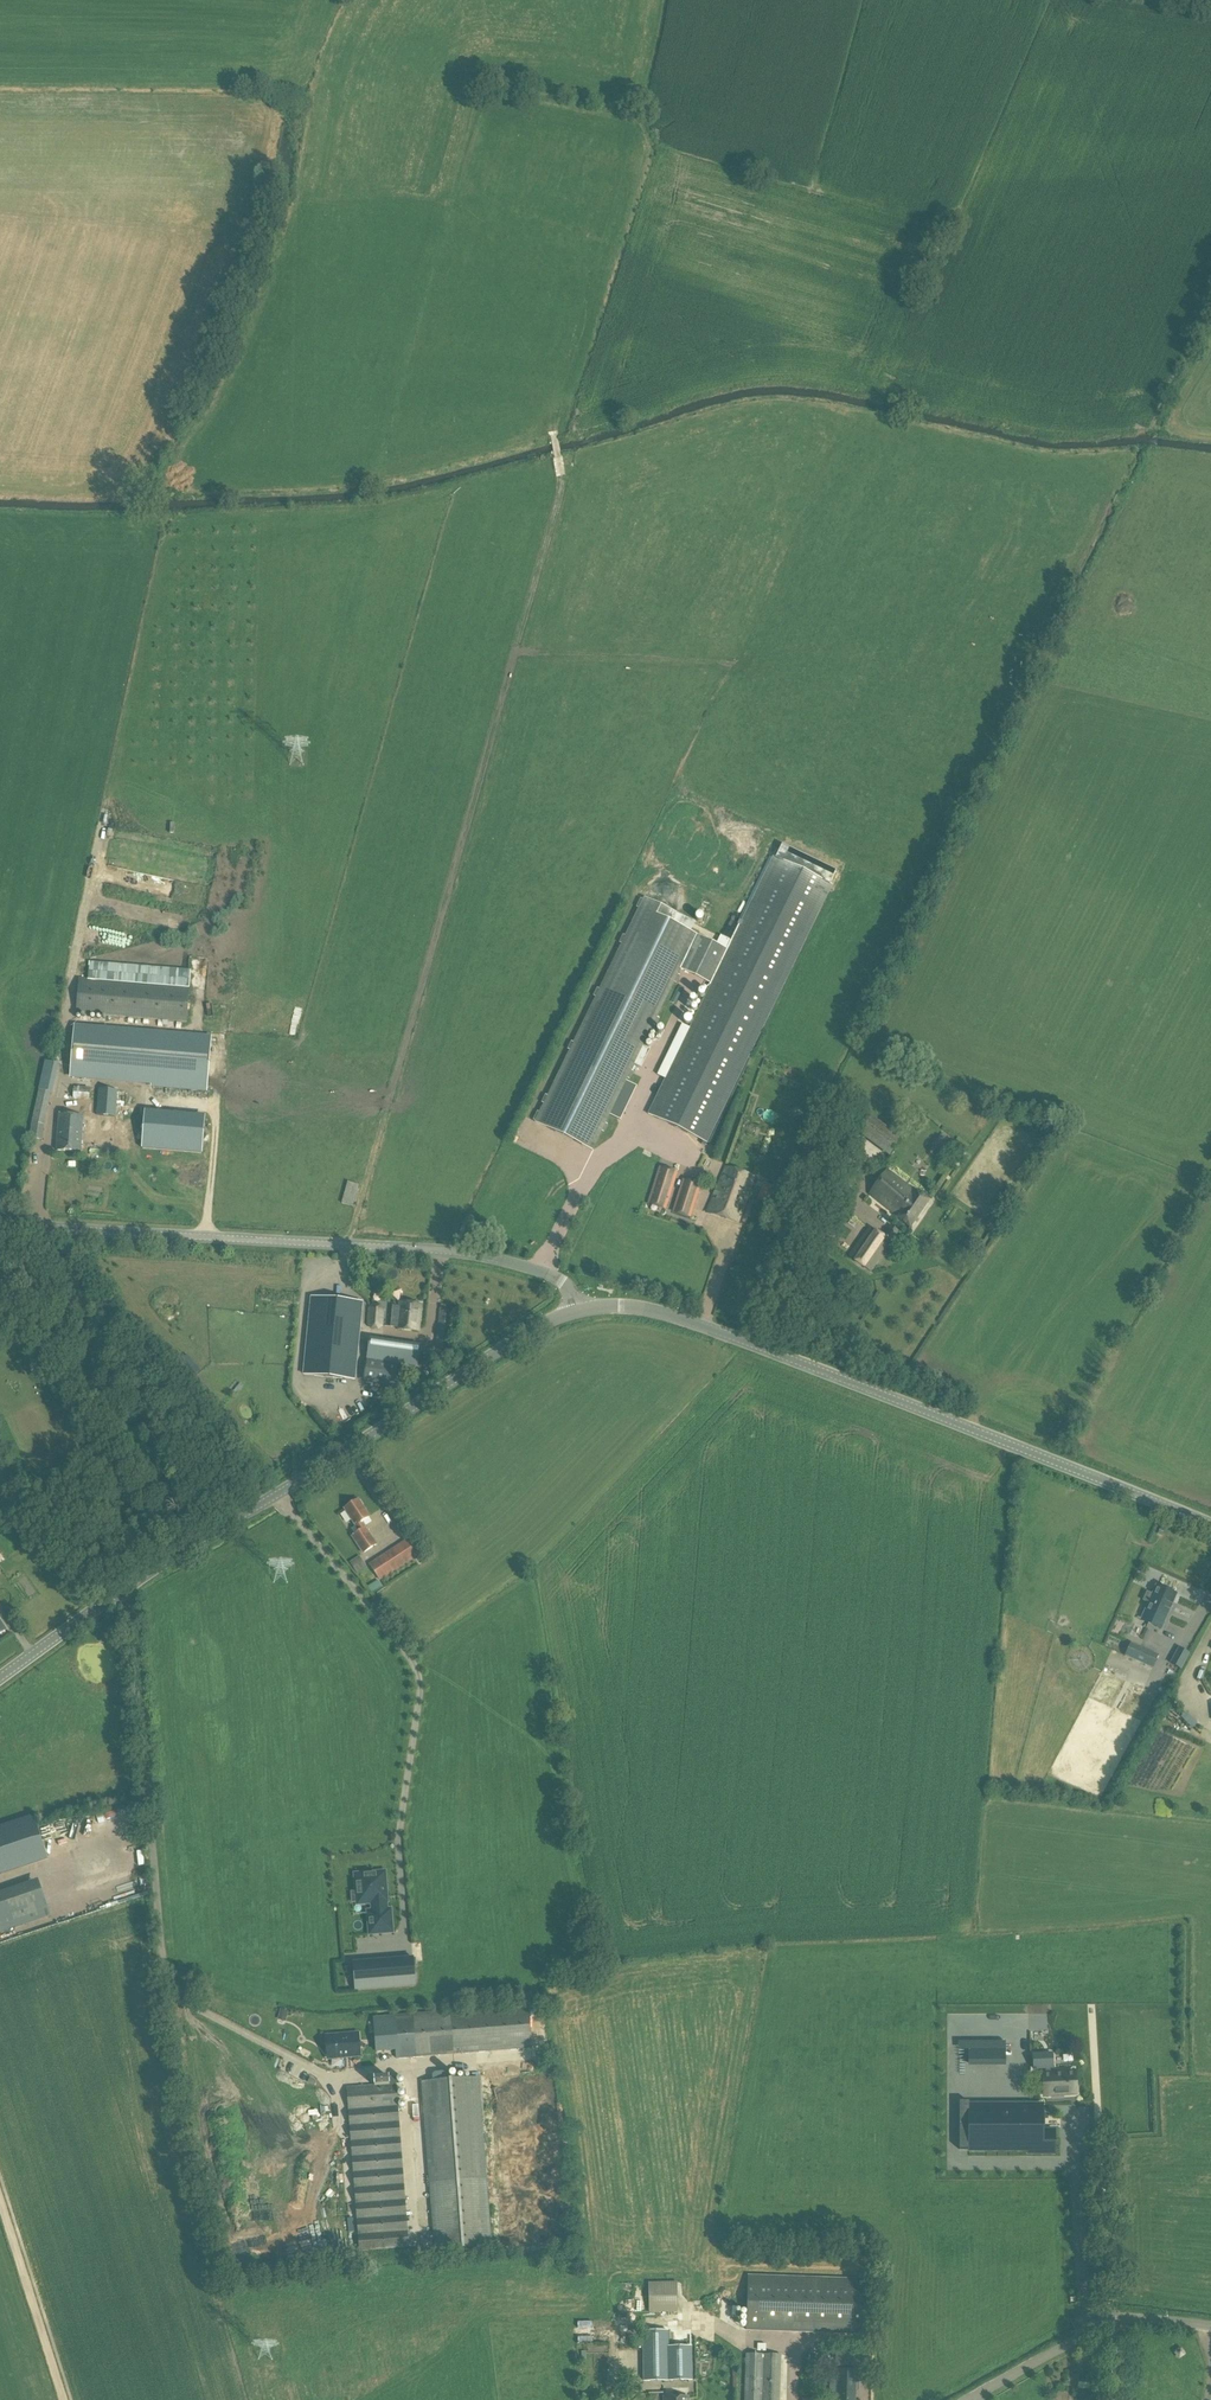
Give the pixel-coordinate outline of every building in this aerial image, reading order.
[(656,1028),(660,1020),(658,1019),(675,984),(676,985),(680,977),(679,976),(682,970),(712,984),(725,957),(725,958),(649,1114),(648,1115),(706,1143),(751,1052),(831,886),(832,887),(832,886),(830,885),(836,871),(782,845),(775,859),(773,858),(770,857),(729,940),(721,936),(716,945),(698,936),(699,933),(693,930),(691,933),(690,932),(694,923),(677,915),(673,925),(639,909),(626,937),(624,936),(620,944),(622,945),(600,990),(598,989),(594,997),(596,998),(574,1044),(572,1042),(568,1050),(570,1051),(548,1097),(546,1096),(542,1104),(544,1105),(540,1113),(538,1112),(534,1121),(536,1122),(535,1123),(593,1151),(602,1133),(604,1134),(608,1126),(606,1125),(628,1080),(630,1081),(634,1073),(632,1072),(635,1065),(641,1068),(650,1051),(643,1048),(654,1027),(656,1028)] [(90,964),(88,981),(79,980),(76,1013),(186,1022),(190,972),(90,964)] [(74,1047),(71,1076),(151,1082),(151,1086),(206,1091),(210,1039),(155,1034),(75,1028),(74,1047)] [(45,1062),(39,1091),(51,1094),(53,1094),(59,1065),(45,1062)] [(93,1102),(94,1088),(69,1087),(68,1101),(93,1102)] [(100,1090),(98,1113),(117,1115),(119,1091),(100,1090)] [(32,1124),(30,1138),(43,1139),(44,1126),(51,1094),(39,1091),(32,1124)] [(159,1150),(162,1114),(145,1113),(142,1148),(159,1150)] [(60,1116),(57,1151),(81,1153),(84,1118),(60,1116)] [(872,1117),(860,1135),(890,1158),(895,1151),(903,1140),(872,1117)] [(712,1178),(720,1160),(713,1157),(705,1174),(712,1178)] [(725,1168),(709,1212),(738,1223),(753,1179),(725,1168)] [(663,1217),(676,1177),(660,1172),(647,1212),(663,1217)] [(888,1172),(869,1195),(898,1217),(897,1218),(910,1228),(930,1202),(918,1193),(917,1194),(888,1172)] [(685,1180),(674,1213),(690,1218),(700,1185),(685,1180)] [(348,1183),(342,1204),(354,1208),(360,1186),(348,1183)] [(762,1190),(759,1200),(772,1204),(775,1194),(762,1190)] [(869,1228),(849,1258),(872,1273),(899,1232),(891,1226),(883,1237),(869,1228)] [(789,1254),(785,1263),(791,1265),(794,1257),(789,1254)] [(355,1379),(363,1302),(313,1297),(306,1374),(355,1379)] [(395,1308),(392,1327),(397,1328),(397,1330),(404,1330),(412,1332),(419,1332),(422,1306),(415,1305),(408,1305),(400,1304),(400,1309),(395,1308)] [(441,1305),(436,1349),(448,1350),(449,1332),(451,1306),(441,1305)] [(369,1311),(368,1325),(372,1330),(379,1331),(379,1330),(381,1329),(383,1327),(384,1321),(385,1311),(383,1308),(382,1307),(379,1306),(375,1306),(373,1306),(372,1307),(370,1309),(369,1311)] [(367,1360),(364,1381),(384,1384),(395,1386),(398,1365),(399,1361),(419,1364),(420,1352),(421,1346),(371,1338),(369,1344),(368,1354),(367,1358),(367,1360)] [(849,1349),(844,1356),(849,1359),(854,1352),(849,1349)] [(359,1501),(345,1510),(360,1533),(353,1537),(364,1554),(377,1545),(364,1522),(370,1518),(359,1501)] [(411,1539),(371,1565),(381,1581),(421,1555),(411,1539)] [(345,1562),(350,1575),(360,1571),(356,1558),(345,1562)] [(1172,1605),(1176,1595),(1170,1592),(1170,1591),(1163,1588),(1163,1589),(1156,1586),(1152,1595),(1147,1593),(1143,1601),(1148,1603),(1144,1613),(1151,1615),(1148,1623),(1155,1626),(1158,1618),(1165,1621),(1169,1611),(1170,1611),(1173,1606),(1172,1605)] [(1171,1620),(1176,1627),(1183,1622),(1178,1615),(1171,1620)] [(1158,1655),(1130,1643),(1124,1656),(1153,1668),(1158,1655)] [(1170,1663),(1180,1669),(1189,1654),(1178,1648),(1170,1663)] [(0,1828),(0,1876),(48,1860),(34,1817),(0,1828)] [(357,1892),(352,1893),(352,1902),(358,1902),(358,1903),(376,1902),(377,1911),(369,1912),(370,1933),(392,1932),(390,1910),(386,1911),(385,1901),(386,1901),(384,1873),(370,1874),(369,1872),(360,1873),(360,1875),(356,1875),(357,1892)] [(413,1958),(354,1962),(356,1990),(415,1986),(413,1958)] [(528,2006),(374,2019),(377,2053),(396,2052),(397,2060),(532,2049),(528,2006)] [(279,2017),(287,2019),(289,2012),(281,2010),(279,2017)] [(359,2034),(326,2037),(328,2060),(361,2058),(359,2034)] [(1050,2054),(1033,2054),(1034,2067),(1046,2066),(1046,2072),(1043,2072),(1043,2074),(1044,2098),(1076,2096),(1075,2071),(1050,2072),(1050,2066),(1051,2066),(1050,2054)] [(375,2086),(347,2089),(360,2252),(409,2248),(396,2077),(374,2079),(375,2086)] [(479,2078),(422,2083),(435,2250),(492,2246),(479,2078)] [(1042,2131),(1042,2105),(969,2105),(969,2151),(1028,2151),(1028,2154),(1054,2154),(1054,2131),(1042,2131)] [(349,2236),(348,2221),(339,2222),(340,2237),(349,2236)] [(749,2276),(747,2331),(865,2335),(867,2280),(749,2276)] [(672,2281),(643,2282),(644,2313),(673,2312),(672,2281)] [(669,2331),(645,2332),(646,2381),(692,2380),(692,2347),(669,2348),(669,2331)] [(1179,2359),(1185,2355),(1181,2349),(1175,2353),(1179,2359)] [(700,2357),(704,2363),(714,2357),(710,2351),(700,2357)] [(838,2353),(838,2367),(851,2367),(851,2353),(838,2353)] [(746,2399),(780,2399),(782,2356),(747,2355),(746,2399)] [(836,2380),(840,2380),(839,2399),(856,2399),(858,2369),(840,2368),(840,2369),(836,2369),(836,2380)]
